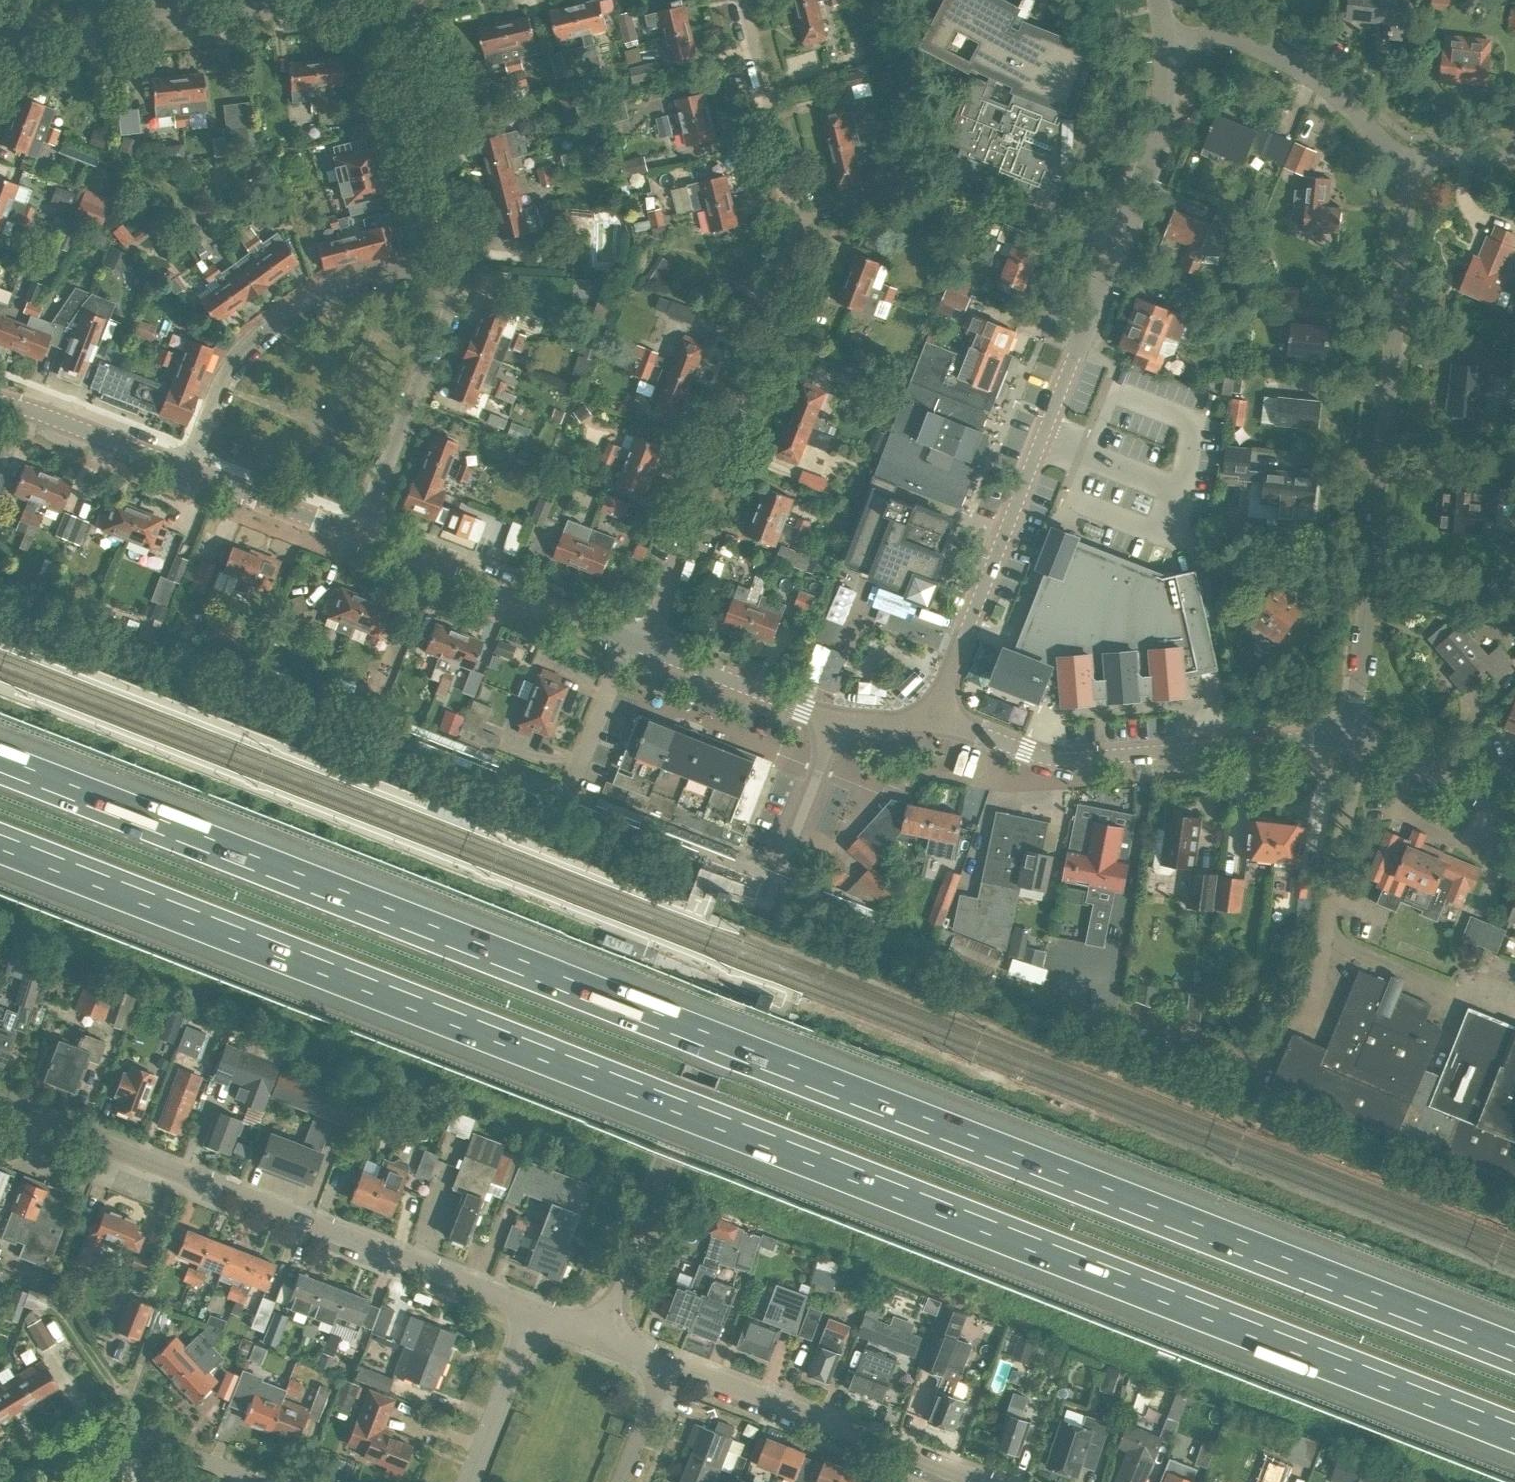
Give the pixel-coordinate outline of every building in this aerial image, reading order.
[(601,67),(595,44),(592,32),(607,29),(600,0),(575,6),(582,34),(585,46),(588,58),(589,58),(592,70),(601,67)] [(923,45),(967,69),(970,63),(984,71),(991,74),(998,77),(1004,80),(1017,85),(1015,91),(1015,93),(1036,101),(1037,99),(1069,112),(1093,51),(1037,29),(1036,31),(1024,26),(1027,18),(1015,12),(1017,9),(999,0),(951,0),(947,7),(944,6),(923,45)] [(1407,0),(1351,0),(1349,19),(1381,22),(1379,36),(1401,38),(1402,25),(1404,25),(1407,0)] [(1449,0),(1432,0),(1431,8),(1449,10),(1449,0)] [(806,45),(825,40),(816,1),(796,6),(806,45)] [(558,40),(582,34),(575,6),(551,12),(558,40)] [(690,31),(684,6),(645,15),(649,30),(663,26),(665,37),(690,31)] [(627,48),(639,45),(638,40),(631,12),(619,15),(625,43),(627,48)] [(513,59),(517,74),(520,89),(529,87),(525,71),(524,71),(521,57),(538,53),(529,17),(504,23),(513,59)] [(505,61),(509,76),(512,75),(517,74),(513,59),(504,23),(479,29),(488,65),(505,61)] [(671,62),(696,56),(690,31),(665,37),(671,62)] [(1487,57),(1489,42),(1448,37),(1446,49),(1444,49),(1441,79),(1445,79),(1445,81),(1455,83),(1456,80),(1487,84),(1490,57),(1487,57)] [(578,60),(588,58),(585,46),(576,48),(578,60)] [(551,55),(557,78),(568,76),(562,52),(551,55)] [(327,110),(326,97),(324,86),(342,84),(339,59),(313,62),(316,87),(317,98),(319,111),(327,110)] [(633,83),(661,76),(658,61),(630,68),(633,83)] [(288,64),(290,90),(292,102),(309,100),(311,112),(319,111),(317,98),(316,87),(313,62),(288,64)] [(852,75),(855,87),(865,84),(862,72),(852,75)] [(188,113),(207,111),(202,73),(177,76),(179,102),(180,102),(181,114),(188,113)] [(959,125),(952,144),(962,148),(953,171),(1054,210),(1070,167),(1062,164),(1068,151),(1060,147),(1073,113),(1069,112),(1037,99),(1036,101),(1015,93),(1010,106),(995,100),(990,98),(998,77),(991,74),(987,82),(970,76),(961,98),(963,99),(954,123),(959,125)] [(495,91),(514,87),(512,75),(509,76),(492,80),(495,91)] [(174,128),(183,127),(181,114),(180,102),(179,102),(177,76),(151,79),(155,117),(173,115),(174,128)] [(573,91),(579,112),(600,106),(594,85),(573,91)] [(682,123),(711,116),(705,93),(676,100),(682,123)] [(34,129),(45,133),(47,126),(54,110),(43,105),(19,96),(10,120),(34,129)] [(607,124),(620,121),(629,119),(625,101),(603,107),(607,124)] [(502,125),(514,121),(511,108),(499,112),(502,125)] [(844,116),(842,109),(823,114),(832,151),(851,147),(861,144),(854,114),(844,116)] [(565,110),(562,111),(566,125),(576,122),(573,113),(565,110)] [(584,113),(583,124),(592,124),(592,123),(602,123),(603,113),(593,112),(593,114),(584,113)] [(183,127),(189,126),(188,113),(181,114),(183,127)] [(659,128),(671,125),(668,115),(656,118),(659,128)] [(687,146),(716,139),(711,116),(682,123),(687,146)] [(1256,132),(1216,116),(1201,154),(1218,161),(1221,154),(1244,163),(1250,148),(1271,157),(1279,136),(1258,128),(1256,132)] [(34,129),(10,120),(1,144),(36,158),(42,141),(55,145),(57,138),(45,134),(45,133),(34,129)] [(530,121),(519,124),(522,134),(532,132),(530,121)] [(657,139),(673,135),(671,125),(659,128),(660,133),(656,134),(657,139)] [(57,138),(60,131),(47,126),(45,133),(45,134),(57,138)] [(246,126),(222,129),(224,150),(249,147),(246,126)] [(485,165),(511,159),(511,158),(523,155),(517,131),(479,140),(485,165)] [(98,152),(104,136),(92,132),(86,147),(98,152)] [(135,154),(139,143),(124,138),(120,149),(135,154)] [(358,153),(355,141),(332,147),(337,168),(334,168),(337,182),(379,171),(379,170),(381,170),(378,157),(376,157),(374,149),(358,153)] [(1305,176),(1316,152),(1296,143),(1285,168),(1305,176)] [(592,144),(579,147),(582,158),(595,156),(592,144)] [(841,189),(860,184),(851,147),(832,151),(841,189)] [(288,162),(301,161),(300,153),(287,155),(288,162)] [(485,165),(491,189),(517,183),(529,180),(523,155),(511,158),(511,159),(485,165)] [(625,178),(648,172),(644,156),(621,162),(625,178)] [(261,184),(274,179),(266,159),(244,168),(248,178),(256,174),(261,184)] [(540,177),(553,174),(550,165),(537,169),(540,177)] [(380,173),(379,171),(337,182),(341,196),(345,195),(350,216),(373,210),(370,198),(385,194),(383,186),(386,186),(382,173),(380,173)] [(542,186),(555,182),(553,174),(540,177),(542,186)] [(725,176),(688,185),(694,210),(706,207),(731,201),(725,176)] [(1329,195),(1330,178),(1307,176),(1306,191),(1295,190),(1293,214),(1305,215),(1304,229),(1340,233),(1342,209),(1323,207),(1324,194),(1329,195)] [(34,208),(12,200),(17,185),(0,178),(0,206),(31,217),(34,208)] [(498,214),(523,207),(517,183),(491,189),(498,214)] [(69,209),(75,194),(56,186),(50,201),(69,209)] [(100,228),(111,200),(85,189),(73,216),(100,228)] [(894,209),(893,205),(894,205),(891,193),(864,200),(867,211),(882,208),(883,212),(894,209)] [(563,212),(560,199),(552,201),(557,228),(570,226),(569,218),(567,211),(563,212)] [(731,201),(706,207),(712,232),(737,226),(731,201)] [(414,204),(400,207),(402,215),(416,212),(414,204)] [(543,230),(536,205),(523,208),(523,207),(498,214),(504,239),(543,230)] [(31,217),(0,206),(0,230),(4,219),(18,224),(27,227),(31,217)] [(1023,226),(1027,215),(1008,207),(1003,219),(1023,226)] [(1238,229),(1243,217),(1219,207),(1214,219),(1238,229)] [(573,209),(567,211),(569,218),(573,217),(581,217),(594,218),(594,211),(573,209)] [(650,220),(663,217),(661,209),(648,212),(650,220)] [(1226,230),(1175,210),(1165,235),(1188,244),(1179,267),(1197,274),(1205,254),(1220,256),(1225,245),(1221,243),(1226,230)] [(401,253),(390,212),(362,219),(365,231),(366,231),(372,256),(373,260),(401,253)] [(337,219),(336,214),(328,216),(332,230),(339,228),(337,219)] [(60,228),(64,219),(55,215),(51,224),(60,228)] [(344,217),(337,219),(339,228),(346,227),(344,217)] [(652,229),(665,226),(663,217),(650,220),(652,229)] [(81,226),(65,219),(55,245),(71,251),(81,226)] [(1034,267),(1045,238),(1005,223),(998,240),(1014,246),(1010,257),(1034,267)] [(106,224),(102,226),(101,230),(102,233),(106,235),(110,233),(111,229),(110,226),(106,224)] [(124,247),(134,239),(130,234),(122,224),(112,232),(124,247)] [(134,239),(134,240),(145,232),(141,226),(130,234),(134,239)] [(249,226),(242,231),(247,238),(254,233),(249,226)] [(1495,230),(1492,238),(1489,237),(1480,260),(1474,258),(1461,289),(1495,303),(1511,265),(1509,264),(1514,249),(1511,248),(1514,239),(1514,238),(1495,230)] [(104,249),(108,236),(92,231),(88,244),(104,249)] [(242,231),(237,236),(241,242),(247,238),(242,231)] [(366,231),(365,231),(342,238),(348,263),(370,257),(371,261),(373,260),(372,256),(366,231)] [(254,233),(247,238),(261,257),(276,278),(298,263),(275,232),(261,242),(254,233)] [(249,252),(234,263),(256,293),(276,278),(261,257),(247,238),(241,242),(249,252)] [(323,269),(348,263),(342,238),(316,244),(323,269)] [(996,252),(999,244),(986,239),(982,247),(996,252)] [(203,246),(196,250),(202,258),(208,254),(203,246)] [(123,273),(131,256),(111,247),(103,265),(123,273)] [(991,263),(996,252),(982,247),(978,258),(991,263)] [(871,287),(881,263),(857,254),(847,278),(871,287)] [(1024,292),(1034,267),(1010,257),(1000,283),(1024,292)] [(212,264),(206,268),(213,277),(220,286),(235,308),(256,293),(234,263),(219,274),(212,264)] [(206,268),(200,272),(207,282),(213,277),(206,268)] [(162,273),(163,278),(167,280),(171,279),(173,275),(172,271),(169,269),(165,270),(162,273)] [(972,283),(953,275),(948,287),(967,295),(972,283)] [(873,316),(880,299),(891,304),(894,296),(882,292),(882,291),(871,287),(847,278),(838,302),(873,316)] [(894,296),(897,289),(885,284),(882,291),(882,292),(894,296)] [(214,323),(235,308),(220,286),(199,302),(214,323)] [(967,295),(948,287),(942,302),(965,312),(972,297),(967,296),(967,295)] [(35,303),(39,293),(27,288),(23,298),(35,303)] [(78,289),(54,323),(65,327),(81,305),(90,294),(78,289)] [(94,354),(99,343),(114,303),(90,294),(81,305),(65,327),(57,347),(67,351),(61,367),(62,368),(59,375),(78,382),(81,375),(82,375),(90,353),(94,354)] [(1180,341),(1189,318),(1140,298),(1130,322),(1180,341)] [(1261,309),(1262,301),(1249,299),(1248,308),(1261,309)] [(30,316),(37,318),(42,306),(27,300),(22,313),(30,316)] [(698,310),(673,300),(668,315),(693,324),(698,310)] [(523,344),(524,342),(526,336),(513,331),(519,315),(485,302),(476,326),(523,344)] [(942,303),(938,314),(949,319),(953,307),(942,303)] [(595,313),(586,339),(600,343),(608,318),(595,313)] [(984,410),(1007,353),(1015,333),(968,315),(963,327),(969,329),(968,333),(974,336),(966,357),(940,346),(943,337),(929,332),(926,341),(925,343),(910,382),(984,410)] [(30,316),(26,326),(17,350),(41,359),(54,325),(37,318),(30,316)] [(26,326),(3,317),(0,323),(0,343),(17,350),(26,326)] [(150,341),(156,328),(139,321),(134,335),(150,341)] [(1159,371),(1165,357),(1175,354),(1180,341),(1130,322),(1120,347),(1137,354),(1134,362),(1159,371)] [(1326,357),(1327,343),(1329,329),(1292,325),(1292,323),(1280,322),(1278,342),(1289,344),(1288,353),(1326,357)] [(520,352),(523,344),(476,326),(466,349),(501,363),(507,347),(520,352)] [(852,334),(846,348),(857,352),(862,338),(852,334)] [(1514,364),(1514,350),(1492,348),(1493,338),(1462,335),(1459,365),(1454,364),(1449,413),(1483,417),(1485,394),(1495,395),(1497,377),(1513,379),(1514,364)] [(194,396),(212,349),(179,336),(170,360),(179,363),(170,387),(194,396)] [(690,380),(704,343),(686,336),(672,373),(690,380)] [(583,355),(593,358),(596,347),(586,344),(583,355)] [(121,364),(125,352),(107,346),(103,358),(121,364)] [(645,346),(640,361),(654,366),(659,352),(645,346)] [(172,352),(159,347),(154,362),(167,368),(172,352)] [(504,391),(507,384),(503,382),(495,379),(501,363),(466,349),(457,373),(504,391)] [(874,381),(876,368),(844,358),(840,368),(874,381)] [(534,359),(531,367),(540,369),(542,362),(534,359)] [(140,407),(150,381),(108,365),(109,364),(100,360),(90,385),(100,389),(99,391),(140,407)] [(654,366),(640,361),(635,374),(649,379),(654,366)] [(690,380),(672,373),(662,369),(651,399),(660,402),(657,410),(675,417),(690,380)] [(504,391),(457,373),(448,397),(472,406),(478,391),(497,397),(512,404),(516,396),(504,391)] [(1232,395),(1235,379),(1225,377),(1222,394),(1232,395)] [(150,411),(160,385),(150,381),(140,407),(150,411)] [(889,437),(875,475),(898,484),(958,508),(984,438),(980,437),(982,431),(979,430),(987,411),(984,410),(910,382),(889,437)] [(792,420),(824,433),(825,431),(828,425),(829,420),(815,416),(825,390),(807,383),(792,420)] [(169,389),(160,385),(150,411),(186,424),(197,397),(194,396),(170,387),(169,389)] [(1319,428),(1321,402),(1278,397),(1276,424),(1319,428)] [(1244,426),(1248,401),(1233,399),(1229,424),(1244,426)] [(516,402),(513,409),(521,413),(524,407),(516,402)] [(588,411),(583,403),(573,410),(578,417),(588,411)] [(555,408),(550,418),(561,422),(565,412),(555,408)] [(490,413),(486,422),(503,429),(506,420),(490,413)] [(827,452),(833,436),(824,433),(792,420),(778,457),(796,465),(805,443),(827,452)] [(507,434),(526,441),(530,430),(512,423),(507,434)] [(828,425),(825,431),(834,435),(836,428),(828,425)] [(879,452),(887,434),(877,429),(869,447),(879,452)] [(424,458),(447,467),(456,443),(434,435),(424,458)] [(655,471),(664,447),(636,436),(630,451),(608,443),(605,451),(605,452),(617,456),(627,460),(655,471)] [(613,466),(617,456),(605,452),(605,451),(589,446),(585,456),(601,461),(613,466)] [(1266,472),(1249,471),(1250,450),(1226,448),(1224,474),(1239,475),(1239,480),(1265,482),(1264,502),(1312,506),(1312,501),(1315,501),(1317,481),(1314,481),(1315,476),(1267,471),(1266,472)] [(438,492),(439,491),(437,491),(447,467),(424,458),(415,482),(415,483),(438,492)] [(646,495),(655,471),(627,460),(618,484),(646,495)] [(1511,488),(1512,464),(1478,460),(1476,484),(1477,484),(1500,487),(1511,488)] [(460,464),(457,471),(470,476),(473,469),(460,464)] [(33,513),(37,502),(48,474),(24,465),(13,493),(28,498),(19,520),(29,524),(33,513)] [(467,484),(470,476),(457,471),(454,479),(467,484)] [(828,480),(804,471),(800,482),(824,491),(828,480)] [(61,511),(71,483),(48,474),(37,502),(61,511)] [(938,554),(942,544),(951,519),(894,497),(898,484),(875,475),(843,554),(850,557),(849,561),(874,571),(872,576),(909,590),(907,596),(930,605),(938,582),(933,580),(942,556),(938,554)] [(313,485),(315,479),(306,476),(303,482),(313,485)] [(415,483),(415,482),(411,480),(401,508),(429,519),(430,518),(439,522),(437,528),(466,539),(466,538),(477,543),(485,523),(445,508),(444,510),(433,506),(438,492),(415,483)] [(1495,534),(1500,487),(1477,484),(1476,493),(1444,489),(1440,530),(1470,533),(1470,531),(1495,534)] [(784,522),(793,498),(766,488),(757,512),(784,522)] [(624,518),(629,503),(607,495),(602,510),(624,518)] [(544,526),(553,503),(541,498),(532,521),(544,526)] [(108,516),(100,513),(96,525),(102,529),(126,538),(137,510),(135,510),(133,507),(127,505),(124,505),(113,501),(108,516)] [(137,510),(126,538),(150,547),(151,547),(158,550),(166,529),(158,526),(160,519),(150,515),(148,513),(142,510),(139,511),(137,510)] [(775,546),(784,522),(757,512),(748,535),(775,546)] [(38,528),(42,516),(33,513),(29,524),(20,548),(27,551),(36,527),(38,528)] [(66,539),(75,517),(64,513),(55,535),(66,539)] [(806,531),(806,530),(810,522),(799,517),(795,526),(806,531)] [(78,544),(87,522),(76,518),(67,540),(78,544)] [(587,542),(592,529),(568,520),(563,533),(554,557),(578,566),(587,542)] [(1105,528),(1087,521),(1084,529),(1102,536),(1105,528)] [(525,527),(514,522),(503,551),(514,555),(525,527)] [(803,540),(806,531),(795,526),(792,536),(803,540)] [(602,575),(616,538),(592,529),(587,542),(578,566),(602,575)] [(1217,670),(1219,669),(1197,572),(1198,572),(1197,570),(1163,577),(1158,575),(1158,574),(1156,573),(1155,574),(1139,568),(1140,567),(1137,566),(1137,567),(1121,560),(1119,559),(1118,560),(1111,557),(1112,556),(1109,555),(1109,556),(1096,551),(1093,549),(1091,548),(1090,549),(1074,542),(1076,537),(1056,529),(1040,569),(1048,572),(1042,589),(1041,588),(1040,591),(1041,591),(1034,607),(1033,607),(1032,609),(1033,610),(1031,616),(1030,616),(1029,618),(1030,619),(1023,635),(1022,635),(1021,637),(1022,637),(1016,654),(1005,650),(993,681),(1039,699),(1041,693),(1055,699),(1063,698),(1064,706),(1094,704),(1093,698),(1109,697),(1109,702),(1139,700),(1139,694),(1155,693),(1155,699),(1185,696),(1184,675),(1217,667),(1217,670)] [(1247,536),(1246,545),(1262,546),(1262,537),(1247,536)] [(643,560),(648,547),(638,543),(633,557),(643,560)] [(782,546),(777,560),(806,571),(811,557),(782,546)] [(262,559),(232,547),(223,571),(219,570),(213,584),(215,589),(230,594),(232,589),(246,595),(250,584),(267,591),(278,563),(263,557),(262,559)] [(178,582),(187,560),(176,556),(167,578),(178,582)] [(774,561),(759,556),(755,567),(769,572),(774,561)] [(204,588),(213,565),(201,560),(192,583),(204,588)] [(1218,606),(1237,602),(1231,572),(1212,576),(1218,606)] [(35,581),(45,585),(48,576),(37,573),(35,581)] [(1278,642),(1301,609),(1287,599),(1290,595),(1276,585),(1250,623),(1278,642)] [(745,603),(750,590),(739,586),(734,599),(733,599),(724,623),(747,632),(757,608),(745,603)] [(354,626),(364,598),(341,589),(335,603),(328,600),(323,613),(330,615),(329,616),(337,619),(333,630),(350,636),(354,626)] [(810,611),(815,598),(800,592),(795,605),(810,611)] [(762,596),(757,608),(747,632),(772,641),(786,605),(762,596)] [(385,636),(389,624),(382,621),(387,607),(364,598),(354,626),(377,634),(378,633),(385,636)] [(144,604),(140,613),(145,614),(149,606),(144,604)] [(151,618),(162,622),(167,608),(156,604),(151,618)] [(996,604),(992,616),(1001,620),(1006,608),(996,604)] [(300,634),(298,626),(305,624),(302,612),(278,619),(282,631),(286,630),(289,638),(300,634)] [(209,632),(224,638),(230,624),(213,617),(209,632)] [(126,626),(135,630),(138,622),(129,618),(126,626)] [(1445,623),(1429,638),(1457,669),(1450,676),(1463,690),(1488,668),(1496,676),(1512,662),(1514,666),(1514,658),(1512,660),(1499,646),(1488,655),(1461,625),(1453,632),(1445,623)] [(435,691),(443,671),(448,660),(458,633),(434,624),(424,651),(438,656),(430,679),(427,688),(435,691)] [(473,696),(481,673),(471,669),(482,642),(458,633),(448,660),(470,668),(462,691),(473,696)] [(498,641),(494,653),(509,659),(514,646),(498,641)] [(532,729),(535,730),(528,745),(538,749),(544,733),(547,734),(565,687),(558,684),(561,676),(541,669),(539,674),(538,674),(518,724),(520,724),(517,731),(529,736),(532,729)] [(445,697),(452,674),(443,671),(435,691),(435,693),(445,697)] [(1505,726),(1514,731),(1514,702),(1505,726)] [(439,730),(456,737),(464,718),(447,711),(439,730)] [(681,737),(670,733),(672,729),(639,716),(612,785),(606,782),(602,793),(739,847),(770,767),(740,755),(738,759),(716,751),(717,747),(697,740),(696,743),(686,739),(688,736),(682,734),(681,737)] [(907,809),(908,804),(908,803),(892,799),(858,836),(859,837),(858,838),(849,849),(869,867),(879,857),(878,856),(894,838),(903,828),(907,809)] [(929,835),(935,810),(908,804),(907,809),(903,828),(894,838),(914,842),(916,833),(929,835)] [(962,816),(935,810),(929,835),(926,850),(953,856),(962,816)] [(1184,816),(1182,812),(1175,811),(1172,814),(1168,814),(1166,829),(1158,828),(1153,865),(1157,871),(1169,873),(1175,869),(1175,865),(1192,868),(1197,833),(1194,833),(1195,825),(1198,826),(1199,818),(1184,816)] [(1027,821),(996,815),(979,898),(961,894),(954,928),(1006,949),(1019,885),(1046,890),(1053,855),(1042,853),(1048,826),(1047,826),(1047,825),(1041,822),(1038,821),(1027,821)] [(1094,823),(1076,820),(1064,880),(1090,885),(1115,890),(1122,891),(1134,833),(1122,831),(1122,828),(1108,825),(1106,822),(1101,821),(1098,823),(1095,822),(1094,823)] [(1273,858),(1277,824),(1252,821),(1247,861),(1256,862),(1257,856),(1273,858)] [(1297,867),(1302,827),(1277,824),(1273,858),(1288,860),(1287,865),(1297,867)] [(1422,844),(1425,835),(1414,830),(1409,842),(1386,833),(1368,877),(1380,882),(1378,886),(1382,888),(1377,903),(1396,911),(1401,901),(1422,910),(1421,914),(1437,921),(1446,898),(1461,904),(1468,888),(1472,890),(1481,868),(1422,844)] [(917,851),(916,859),(923,861),(925,853),(917,851)] [(941,926),(963,867),(951,863),(929,921),(941,926)] [(835,884),(845,872),(835,864),(825,875),(835,884)] [(875,870),(871,867),(859,880),(884,903),(892,884),(876,869),(875,870)] [(1212,909),(1216,876),(1192,872),(1187,906),(1212,909)] [(1241,912),(1246,879),(1220,876),(1215,909),(1241,912)] [(1296,879),(1294,896),(1299,896),(1298,909),(1295,932),(1307,934),(1315,898),(1309,897),(1305,897),(1307,880),(1296,879)] [(895,909),(901,892),(892,884),(884,903),(888,907),(895,909)] [(1115,890),(1090,885),(1086,904),(1094,905),(1086,942),(1104,945),(1115,890)] [(1483,946),(1492,924),(1471,915),(1462,938),(1483,946)] [(1497,952),(1506,930),(1492,924),(1483,946),(1497,952)] [(992,976),(1002,950),(956,932),(945,958),(992,976)] [(48,955),(13,944),(4,973),(21,978),(14,1003),(19,1005),(17,1013),(6,1009),(2,1020),(0,1019),(0,1063),(1,1064),(13,1032),(14,1028),(26,1032),(48,955)] [(1044,952),(1025,947),(1022,961),(1041,966),(1044,952)] [(49,958),(47,966),(54,968),(57,961),(49,958)] [(1310,1039),(1514,1119),(1514,1026),(1370,969),(1352,1015),(1324,1004),(1310,1039)] [(101,1020),(112,996),(86,985),(76,1009),(101,1020)] [(1157,990),(1139,988),(1137,999),(1155,1006),(1157,990)] [(1200,1025),(1204,994),(1190,992),(1187,1021),(1200,1025)] [(769,1005),(772,998),(759,993),(756,1000),(754,1007),(767,1012),(769,1005)] [(185,1012),(171,1007),(166,1020),(179,1025),(185,1012)] [(197,1013),(193,1022),(202,1026),(206,1017),(197,1013)] [(1125,1034),(1131,1020),(1122,1016),(1116,1031),(1125,1034)] [(176,1050),(199,1059),(209,1035),(186,1026),(176,1050)] [(286,1046),(233,1027),(227,1043),(226,1043),(214,1076),(242,1087),(237,1101),(262,1110),(267,1096),(268,1097),(281,1064),(279,1063),(286,1046)] [(98,1061),(105,1041),(81,1032),(75,1046),(55,1038),(40,1076),(71,1089),(77,1086),(89,1058),(98,1061)] [(155,1066),(166,1070),(169,1061),(167,1061),(168,1059),(161,1057),(160,1058),(159,1057),(155,1066)] [(178,1131),(194,1091),(200,1075),(180,1068),(158,1123),(178,1131)] [(126,1076),(121,1074),(113,1094),(118,1096),(114,1106),(139,1116),(153,1079),(129,1069),(126,1076)] [(348,1125),(358,1100),(282,1070),(272,1096),(315,1113),(303,1145),(271,1132),(259,1162),(309,1182),(333,1120),(348,1125)] [(239,1133),(247,1114),(235,1109),(232,1117),(217,1111),(205,1141),(228,1151),(235,1132),(239,1133)] [(474,1119),(453,1111),(446,1129),(467,1138),(474,1119)] [(468,1242),(490,1184),(508,1191),(521,1158),(522,1158),(523,1156),(503,1148),(504,1144),(473,1132),(452,1187),(463,1191),(459,1202),(458,1202),(445,1234),(468,1242)] [(242,1155),(249,1158),(253,1148),(246,1145),(242,1155)] [(429,1179),(438,1155),(424,1149),(415,1174),(429,1179)] [(372,1206),(389,1160),(384,1158),(376,1177),(361,1171),(351,1198),(372,1206)] [(521,1158),(508,1191),(505,1199),(517,1203),(521,1193),(550,1204),(551,1202),(578,1213),(589,1185),(588,1184),(591,1177),(567,1167),(564,1175),(522,1158),(521,1158)] [(406,1163),(397,1159),(393,1161),(389,1160),(372,1206),(391,1213),(407,1171),(406,1171),(408,1167),(406,1163)] [(12,1173),(0,1168),(0,1203),(12,1173)] [(50,1189),(23,1178),(0,1235),(0,1237),(14,1243),(15,1239),(23,1242),(18,1255),(24,1257),(50,1189)] [(46,1266),(73,1197),(50,1189),(24,1257),(46,1266)] [(567,1245),(580,1213),(578,1213),(551,1202),(550,1204),(538,1233),(567,1245)] [(109,1245),(120,1215),(103,1209),(97,1224),(92,1222),(77,1260),(91,1265),(100,1241),(109,1245)] [(136,1250),(142,1235),(134,1232),(138,1222),(120,1215),(109,1245),(122,1249),(124,1245),(136,1250)] [(716,1217),(710,1232),(716,1234),(704,1263),(703,1262),(693,1288),(682,1284),(668,1319),(690,1328),(704,1292),(732,1222),(716,1216),(716,1217)] [(704,1292),(690,1328),(689,1330),(696,1333),(711,1334),(711,1339),(716,1341),(716,1342),(717,1342),(739,1288),(716,1279),(715,1280),(714,1280),(719,1268),(722,1259),(752,1270),(762,1234),(745,1230),(746,1228),(732,1222),(704,1292)] [(525,1228),(513,1223),(505,1244),(516,1249),(525,1228)] [(199,1263),(209,1237),(187,1228),(177,1254),(199,1262),(199,1263)] [(573,1247),(567,1245),(538,1233),(536,1232),(523,1264),(561,1279),(573,1247)] [(765,1244),(771,1241),(773,1236),(763,1233),(760,1242),(765,1244)] [(222,1271),(232,1245),(209,1237),(199,1263),(199,1262),(196,1269),(197,1270),(191,1284),(200,1287),(208,1266),(222,1271)] [(243,1279),(253,1254),(232,1245),(222,1271),(243,1279)] [(581,1251),(575,1264),(585,1269),(590,1254),(581,1251)] [(267,1289),(277,1263),(253,1254),(243,1279),(252,1283),(267,1289)] [(144,1270),(148,1260),(134,1255),(131,1265),(144,1270)] [(834,1288),(838,1273),(837,1273),(839,1263),(819,1257),(812,1282),(834,1288)] [(197,1270),(196,1269),(188,1266),(183,1280),(191,1284),(197,1270)] [(309,1317),(322,1281),(309,1276),(310,1275),(299,1270),(284,1307),(309,1317)] [(887,1280),(877,1276),(875,1283),(884,1287),(887,1280)] [(239,1316),(245,1302),(252,1283),(243,1279),(241,1286),(236,1298),(230,1312),(239,1316)] [(332,1326),(346,1290),(333,1285),(334,1283),(323,1279),(322,1281),(309,1317),(332,1326)] [(236,1298),(241,1286),(232,1282),(227,1295),(236,1298)] [(769,1307),(764,1320),(751,1315),(738,1345),(771,1358),(783,1328),(798,1334),(810,1294),(785,1284),(775,1309),(769,1307)] [(24,1305),(29,1293),(15,1288),(11,1300),(24,1305)] [(358,1332),(362,1321),(371,1300),(356,1294),(357,1292),(347,1288),(346,1290),(332,1326),(333,1326),(335,1322),(358,1332)] [(915,1357),(923,1337),(877,1319),(883,1305),(882,1305),(885,1298),(873,1294),(858,1336),(915,1357)] [(276,1300),(264,1295),(252,1325),(264,1330),(276,1300)] [(139,1340),(152,1306),(127,1296),(113,1330),(139,1340)] [(956,1429),(967,1401),(952,1396),(973,1346),(959,1340),(970,1314),(944,1303),(928,1342),(931,1343),(921,1366),(944,1375),(934,1401),(937,1404),(931,1419),(956,1429)] [(384,1336),(395,1308),(381,1304),(371,1331),(384,1336)] [(161,1331),(168,1310),(156,1306),(149,1327),(161,1331)] [(811,1306),(800,1335),(813,1340),(824,1312),(811,1306)] [(39,1318),(33,1309),(23,1319),(28,1326),(27,1326),(42,1351),(56,1343),(40,1318),(39,1318)] [(288,1315),(276,1311),(265,1340),(277,1345),(288,1315)] [(447,1360),(452,1346),(450,1346),(456,1331),(411,1313),(399,1343),(412,1349),(413,1347),(447,1360)] [(227,1321),(211,1315),(207,1326),(223,1332),(227,1321)] [(842,1342),(848,1328),(829,1321),(809,1372),(831,1381),(841,1353),(834,1350),(838,1341),(842,1342)] [(313,1338),(317,1328),(307,1323),(302,1334),(313,1338)] [(207,1326),(200,1332),(211,1343),(223,1332),(207,1326)] [(174,1378),(211,1344),(211,1343),(200,1332),(185,1346),(175,1335),(153,1356),(174,1378)] [(332,1357),(340,1336),(330,1332),(322,1353),(332,1357)] [(1043,1342),(1020,1333),(1012,1358),(1030,1364),(1032,1356),(1038,1358),(1043,1342)] [(195,1401),(217,1380),(207,1370),(222,1356),(211,1344),(174,1378),(195,1401)] [(442,1373),(447,1360),(413,1347),(412,1349),(402,1375),(434,1387),(440,1372),(442,1373)] [(883,1400),(894,1370),(898,1360),(866,1348),(850,1388),(883,1400)] [(32,1399),(58,1384),(43,1358),(17,1374),(32,1399)] [(321,1358),(318,1366),(329,1370),(332,1362),(321,1358)] [(394,1379),(360,1365),(354,1379),(388,1393),(394,1379)] [(227,1370),(216,1394),(228,1400),(239,1376),(227,1370)] [(271,1428),(283,1397),(286,1391),(260,1381),(261,1377),(243,1370),(229,1406),(246,1413),(245,1418),(271,1428)] [(1102,1388),(1112,1392),(1117,1377),(1107,1373),(1102,1388)] [(32,1399),(17,1374),(0,1384),(0,1416),(1,1418),(32,1399)] [(1142,1388),(1144,1382),(1131,1376),(1128,1383),(1142,1388)] [(286,1391),(285,1393),(297,1398),(303,1383),(291,1378),(286,1391)] [(354,1397),(359,1385),(344,1379),(339,1392),(354,1397)] [(386,1421),(395,1399),(371,1389),(360,1416),(359,1416),(348,1442),(367,1450),(365,1456),(401,1470),(412,1444),(385,1433),(387,1428),(383,1426),(385,1421),(386,1421)] [(1029,1397),(1016,1392),(998,1445),(1021,1453),(1032,1421),(1022,1418),(1029,1397)] [(298,1439),(310,1408),(284,1397),(283,1397),(271,1428),(298,1439)] [(1100,1404),(1097,1411),(1105,1414),(1107,1406),(1100,1404)] [(1085,1426),(1083,1425),(1065,1419),(1058,1438),(1054,1441),(1051,1449),(1053,1453),(1050,1465),(1078,1474),(1083,1460),(1087,1458),(1098,1461),(1111,1422),(1089,1414),(1085,1426)] [(690,1434),(692,1435),(688,1444),(696,1446),(692,1455),(721,1467),(733,1436),(730,1435),(734,1425),(719,1419),(715,1429),(695,1421),(690,1434)] [(1160,1439),(1170,1443),(1178,1423),(1166,1419),(1159,1436),(1128,1424),(1119,1445),(1128,1449),(1116,1481),(1144,1481),(1160,1439)] [(980,1427),(976,1438),(989,1442),(993,1431),(980,1427)] [(1310,1467),(1319,1442),(1295,1434),(1286,1458),(1310,1467)] [(788,1444),(768,1436),(766,1442),(759,1439),(751,1459),(758,1462),(758,1463),(777,1470),(788,1444)] [(1216,1447),(1203,1443),(1195,1464),(1208,1468),(1216,1447)] [(806,1481),(814,1461),(805,1457),(807,1451),(788,1444),(777,1470),(797,1478),(806,1481)] [(721,1467),(692,1455),(682,1481),(715,1481),(721,1467)] [(1342,1481),(1385,1481),(1388,1474),(1341,1457),(1334,1479),(1342,1481)] [(1199,1469),(1171,1458),(1162,1481),(1194,1481),(1199,1469)] [(806,1481),(839,1481),(845,1466),(826,1459),(824,1464),(814,1461),(806,1481)] [(1286,1467),(1269,1460),(1261,1481),(1280,1481),(1286,1467)] [(862,1480),(864,1473),(845,1466),(839,1481),(868,1481),(862,1480)] [(726,1479),(735,1481),(738,1481),(741,1476),(729,1471),(726,1479)] [(751,1480),(754,1473),(748,1471),(745,1478),(751,1480)]
